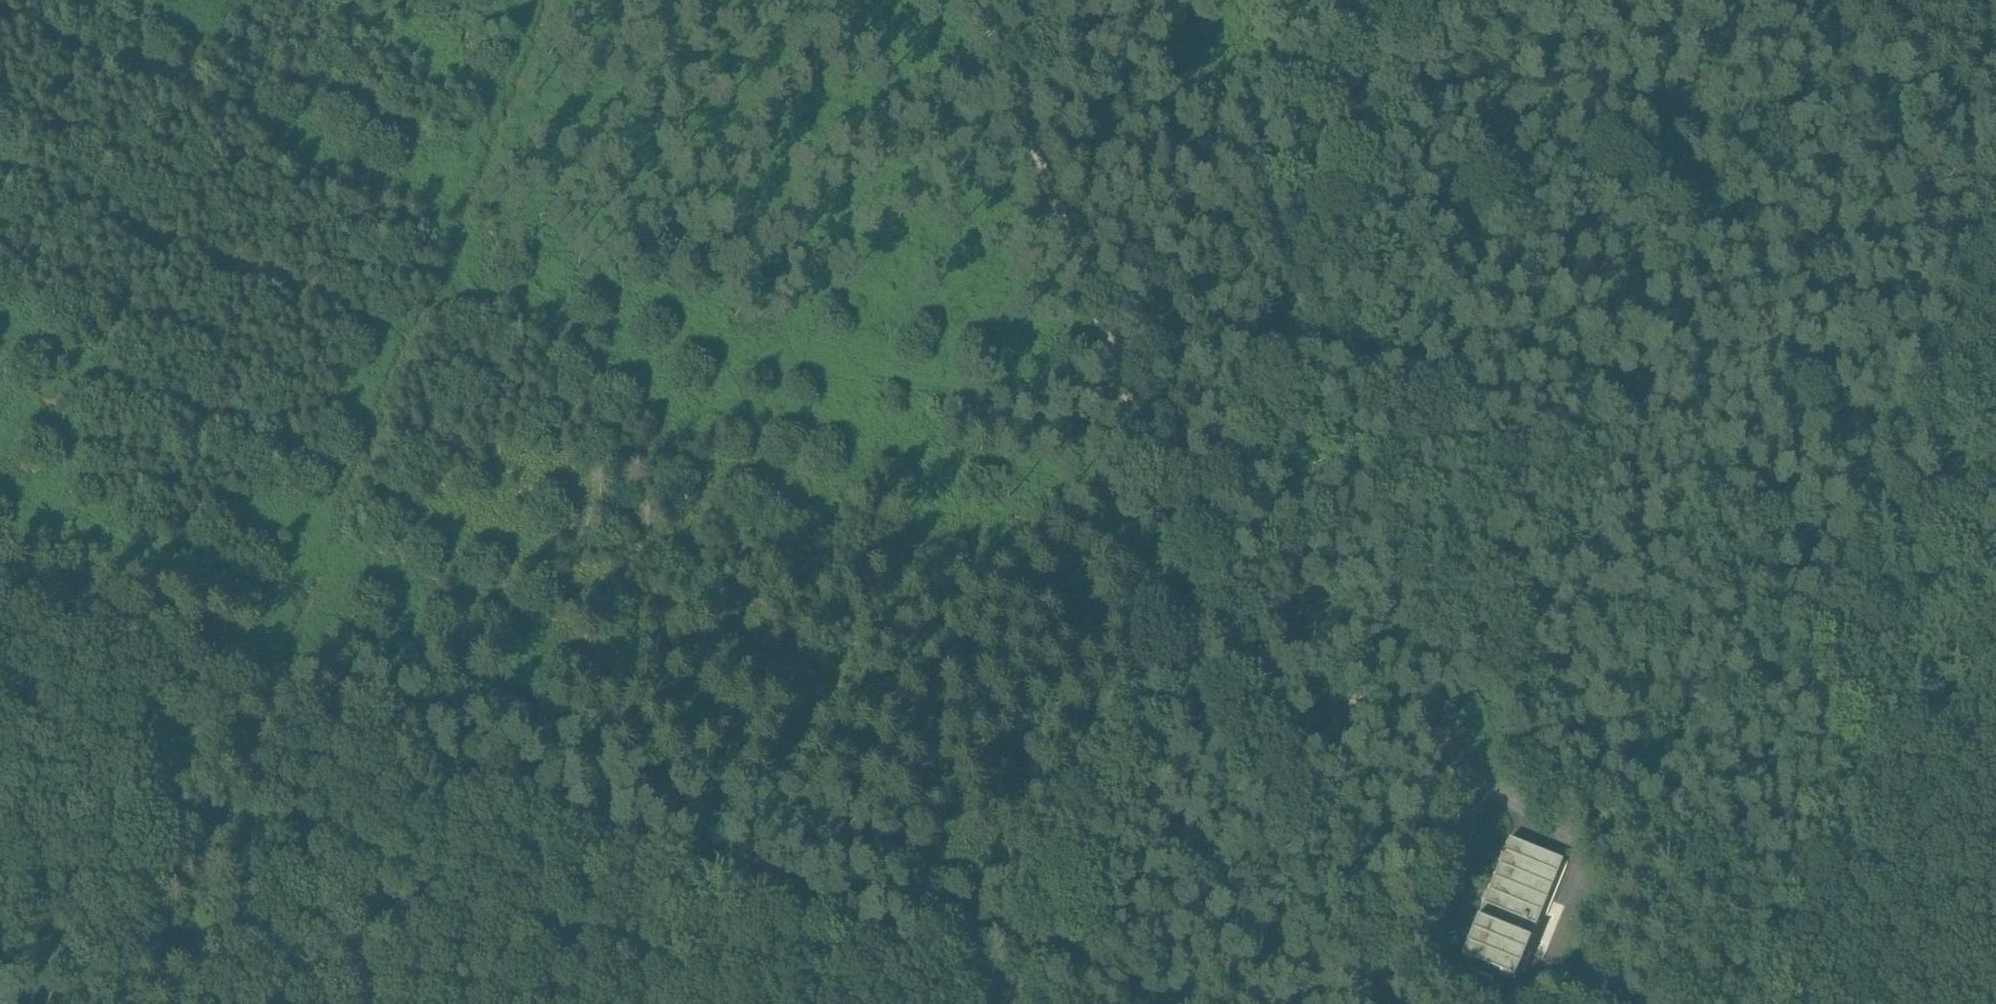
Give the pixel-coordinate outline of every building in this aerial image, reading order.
[(1570,855),(1516,831),(1465,959),(1519,981),(1570,855)]
